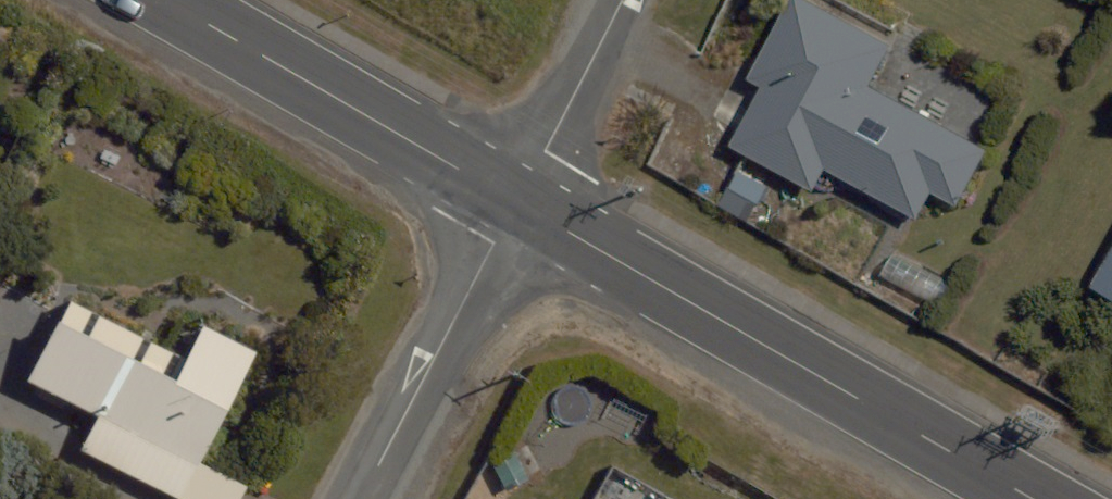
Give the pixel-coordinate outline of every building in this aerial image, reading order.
[(1010,176),(809,63),(711,236),(913,348),(1010,176)] [(1075,384),(1111,411),(1111,273),(1075,384)] [(246,417),(207,398),(171,432),(61,371),(17,460),(97,498),(197,498),(246,417)]
